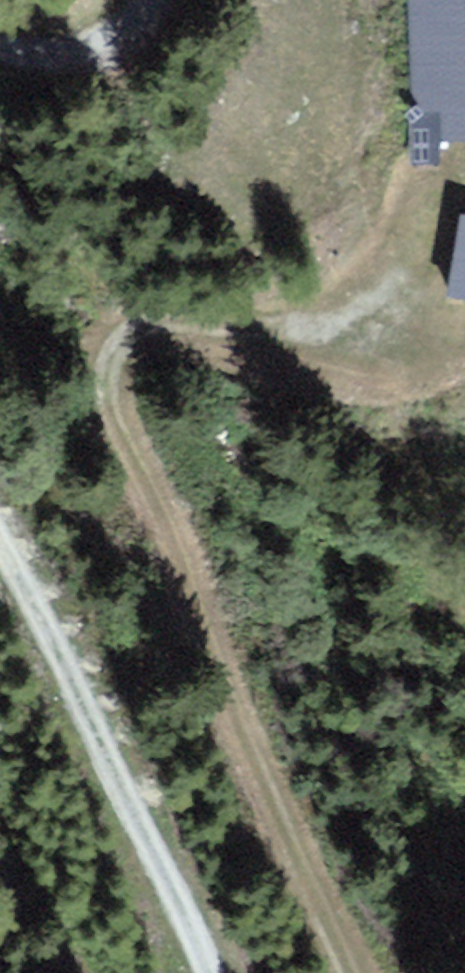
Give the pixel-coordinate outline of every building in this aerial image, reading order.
[(414,132),(464,132),(464,0),(410,0),(414,132)] [(463,233),(448,306),(464,309),(464,234),(463,233)]
